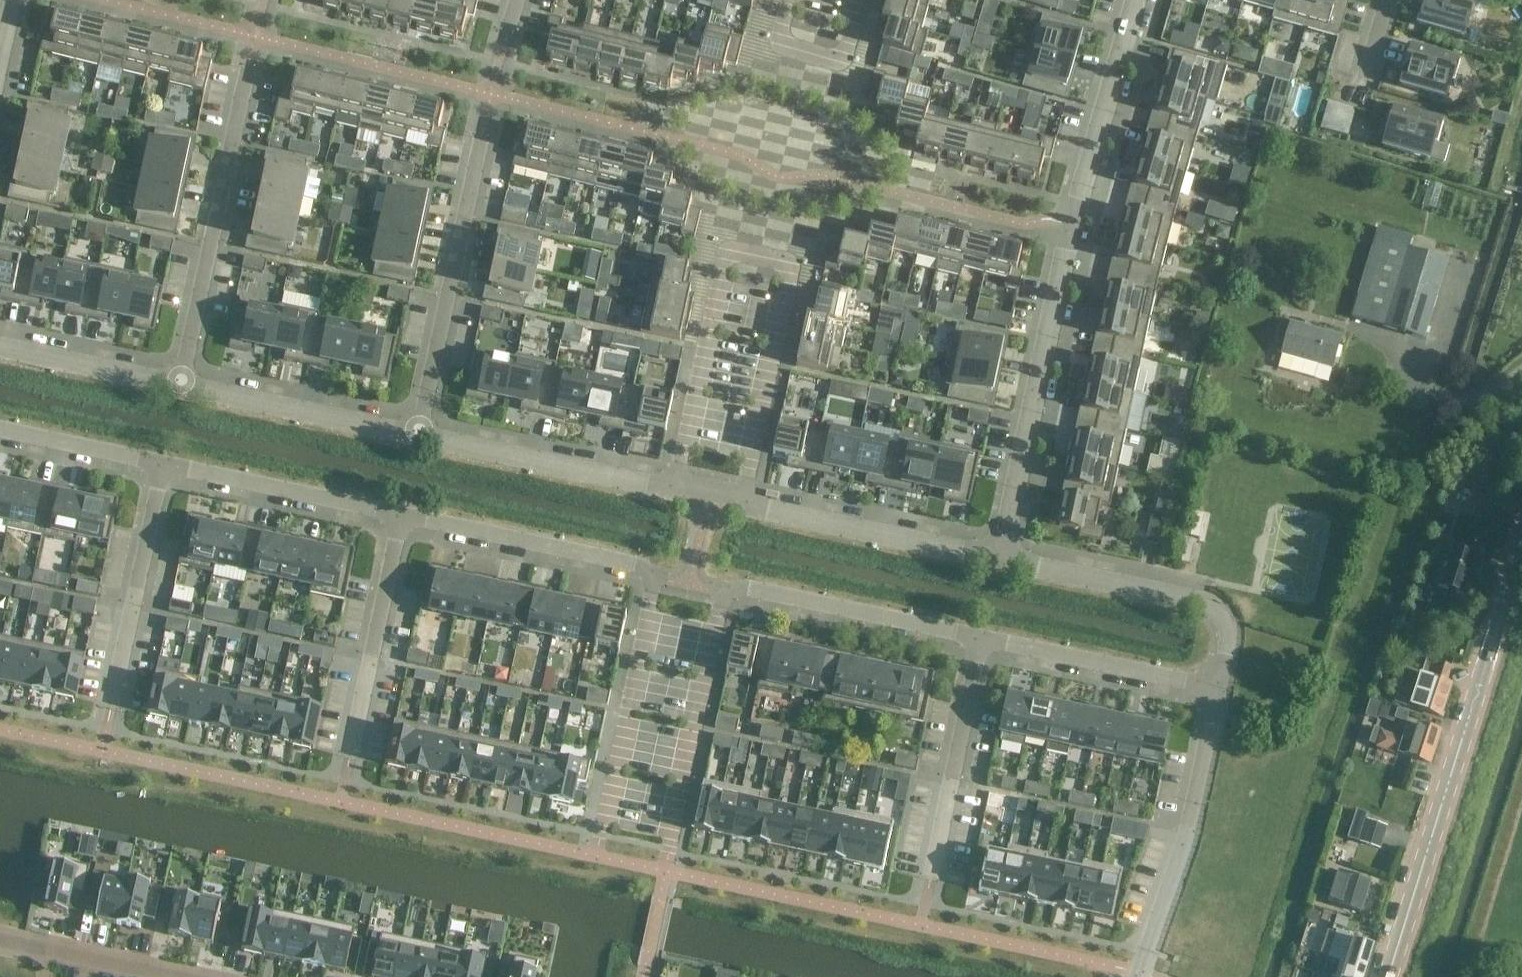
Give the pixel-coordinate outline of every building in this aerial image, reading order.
[(315,2),(324,4),(323,9),(338,12),(339,13),(341,8),(339,7),(341,0),(315,0),(315,2)] [(339,7),(341,8),(347,10),(346,14),(361,18),(363,19),(364,14),(362,13),(365,0),(341,0),(339,7)] [(362,13),(364,14),(370,15),(369,20),(384,24),(386,24),(387,19),(385,19),(390,0),(365,0),(362,13)] [(385,19),(387,19),(394,21),(393,26),(408,30),(409,30),(410,25),(409,25),(415,0),(390,0),(385,19)] [(409,25),(410,25),(417,27),(416,32),(431,35),(433,36),(434,31),(432,30),(433,26),(439,0),(415,0),(409,25)] [(432,30),(434,31),(440,32),(439,37),(455,41),(457,37),(461,38),(466,17),(473,19),(475,9),(477,0),(439,0),(433,26),(432,30)] [(710,10),(713,0),(698,0),(696,7),(710,10)] [(711,11),(724,14),(726,14),(729,3),(717,0),(714,0),(711,11)] [(729,3),(751,10),(753,0),(758,2),(759,0),(717,0),(729,3)] [(881,23),(882,23),(883,23),(883,22),(927,34),(927,33),(921,31),(926,10),(927,9),(895,0),(882,0),(879,12),(883,13),(881,23)] [(927,9),(929,0),(895,0),(927,9)] [(1043,8),(1056,12),(1060,0),(1045,0),(1043,8)] [(1241,3),(1273,12),(1277,0),(1242,0),(1241,3)] [(1273,12),(1271,20),(1304,29),(1312,0),(1277,0),(1273,12)] [(1304,29),(1337,39),(1348,0),(1312,0),(1304,29)] [(1417,24),(1463,37),(1473,0),(1477,1),(1478,0),(1424,0),(1417,24)] [(961,19),(971,22),(976,7),(965,4),(961,19)] [(44,34),(40,47),(39,53),(75,61),(85,17),(84,17),(82,22),(76,20),(77,15),(61,11),(60,16),(55,15),(50,36),(44,34)] [(1035,27),(1028,50),(1072,63),(1079,41),(1083,42),(1087,29),(1043,16),(1039,28),(1035,27)] [(85,17),(75,61),(98,67),(109,23),(107,23),(106,28),(99,26),(100,21),(85,17)] [(572,70),(573,70),(584,26),(583,26),(580,35),(560,30),(562,21),(548,17),(544,36),(550,38),(545,58),(550,59),(549,64),(565,68),(567,63),(573,65),(572,70)] [(884,38),(881,47),(915,57),(920,58),(927,34),(883,22),(883,23),(879,37),(884,38)] [(109,23),(98,67),(121,73),(121,72),(132,29),(130,28),(129,33),(123,32),(124,27),(109,23)] [(981,24),(978,36),(989,39),(992,27),(981,24)] [(584,26),(573,70),(589,74),(590,69),(596,70),(595,75),(597,76),(607,32),(584,26)] [(670,79),(671,79),(685,83),(686,78),(696,80),(698,71),(697,70),(707,26),(706,26),(700,49),(678,44),(670,79)] [(697,70),(698,71),(712,74),(713,70),(722,72),(724,63),(736,66),(741,45),(742,40),(731,37),(732,32),(707,26),(697,70)] [(965,28),(961,44),(972,47),(976,31),(965,28)] [(121,72),(121,73),(145,78),(155,34),(154,34),(153,39),(146,37),(147,32),(132,29),(121,72)] [(607,32),(597,76),(612,80),(613,75),(620,76),(618,81),(620,81),(631,37),(607,32)] [(1170,32),(1167,44),(1179,47),(1180,47),(1191,51),(1193,45),(1195,39),(1181,35),(1170,32)] [(155,34),(145,78),(146,79),(148,69),(169,75),(167,84),(168,84),(179,40),(177,40),(176,45),(169,43),(171,38),(155,34)] [(986,51),(989,39),(978,36),(975,48),(986,51)] [(631,37),(620,81),(635,85),(637,80),(643,82),(642,87),(643,87),(654,43),(631,37)] [(1216,39),(1213,52),(1225,56),(1229,43),(1216,39)] [(168,84),(204,93),(211,62),(200,59),(202,51),(193,49),(194,44),(179,40),(168,84)] [(654,43),(643,87),(659,91),(660,86),(669,88),(671,79),(670,79),(678,44),(677,44),(676,48),(654,43)] [(968,60),(972,47),(961,44),(957,57),(968,60)] [(1460,61),(1406,46),(1406,48),(1410,49),(1399,86),(1445,99),(1456,62),(1460,63),(1460,61)] [(1246,49),(1243,62),(1254,65),(1257,52),(1246,49)] [(1026,76),(1022,87),(1067,100),(1070,87),(1066,85),(1072,63),(1028,50),(1021,74),(1026,76)] [(1162,72),(1158,87),(1206,101),(1217,66),(1173,53),(1167,74),(1162,72)] [(915,57),(912,68),(927,72),(930,61),(920,58),(915,57)] [(283,79),(272,121),(289,125),(292,114),(311,119),(322,75),(306,71),(305,76),(296,74),(294,82),(283,79)] [(942,82),(956,86),(959,75),(945,71),(942,82)] [(877,101),(875,109),(884,111),(883,116),(897,120),(898,120),(907,85),(885,80),(886,75),(872,72),(870,82),(866,98),(877,101)] [(322,75),(311,119),(312,119),(314,110),(337,115),(345,81),(329,77),(328,82),(322,80),(323,75),(322,75)] [(959,75),(956,86),(971,90),(974,79),(959,75)] [(1318,75),(1315,85),(1323,87),(1326,77),(1318,75)] [(345,81),(337,115),(334,125),(358,130),(368,86),(353,83),(352,88),(345,86),(346,81),(345,81)] [(988,95),(1002,99),(1004,88),(991,84),(988,95)] [(898,120),(897,120),(894,129),(904,131),(903,136),(916,139),(918,140),(927,105),(905,100),(908,86),(907,85),(898,120)] [(368,86),(358,130),(381,136),(392,92),(376,88),(375,93),(369,92),(370,87),(368,86)] [(1170,117),(1167,129),(1196,137),(1206,101),(1158,87),(1153,102),(1158,104),(1156,113),(1170,117)] [(1017,103),(1020,93),(1004,88),(1002,99),(1004,100),(1000,116),(1011,119),(1015,103),(1017,103)] [(52,91),(50,101),(64,104),(67,93),(52,91)] [(392,92),(381,136),(404,142),(415,98),(399,94),(398,99),(392,98),(393,93),(392,92)] [(67,93),(64,104),(80,108),(82,96),(67,93)] [(1041,110),(1044,99),(1029,95),(1026,106),(1041,110)] [(415,98),(404,142),(405,142),(408,133),(428,138),(426,147),(440,151),(444,132),(438,130),(443,110),(438,109),(439,104),(423,100),(422,105),(415,103),(416,98),(415,98)] [(29,118),(25,140),(63,148),(69,124),(64,123),(67,111),(28,103),(25,117),(29,118)] [(1347,137),(1354,111),(1327,103),(1320,130),(1347,137)] [(918,140),(916,139),(914,149),(924,151),(923,156),(938,160),(946,126),(947,125),(925,119),(928,105),(927,105),(918,140)] [(98,107),(96,118),(110,121),(113,110),(98,107)] [(1265,118),(1263,124),(1276,128),(1280,111),(1266,107),(1263,118),(1265,118)] [(1389,109),(1392,111),(1382,147),(1428,160),(1443,164),(1448,148),(1433,144),(1439,124),(1442,125),(1443,123),(1389,108),(1389,109)] [(113,110),(110,121),(125,124),(127,113),(113,110)] [(146,110),(144,121),(158,124),(161,113),(146,110)] [(1490,120),(1489,124),(1505,129),(1505,127),(1508,116),(1504,115),(1492,112),(1490,120)] [(161,113),(158,124),(173,128),(176,117),(161,113)] [(946,126),(938,160),(939,160),(941,155),(947,157),(946,162),(961,166),(972,121),(971,121),(969,130),(947,125),(946,126)] [(972,121),(961,166),(963,166),(964,161),(971,163),(969,167),(985,171),(993,137),(995,127),(972,121)] [(516,149),(513,162),(511,168),(547,177),(558,133),(556,132),(555,137),(548,136),(550,131),(533,127),(532,131),(527,130),(522,151),(516,149)] [(993,137),(985,171),(986,172),(987,167),(994,168),(993,173),(1008,177),(1017,142),(994,136),(997,127),(995,127),(993,137)] [(1478,139),(1477,141),(1491,145),(1491,143),(1494,132),(1481,128),(1478,139)] [(1141,145),(1137,160),(1185,174),(1196,137),(1167,129),(1163,141),(1149,137),(1146,146),(1141,145)] [(149,141),(144,165),(183,173),(188,151),(192,152),(195,138),(156,130),(153,142),(149,141)] [(558,133),(547,177),(571,182),(581,138),(580,138),(579,143),(572,141),(573,136),(558,133)] [(1246,138),(1244,144),(1255,147),(1257,141),(1258,136),(1247,133),(1246,138)] [(581,138),(571,182),(594,188),(605,144),(603,144),(602,149),(595,147),(596,142),(581,138)] [(1017,142),(1008,177),(1010,177),(1011,172),(1017,174),(1016,179),(1033,183),(1034,178),(1038,179),(1043,158),(1050,160),(1054,141),(1041,138),(1039,147),(1017,142)] [(15,164),(19,164),(58,172),(63,148),(25,140),(22,151),(18,151),(15,164)] [(290,141),(288,152),(302,155),(305,144),(290,141)] [(305,144),(302,155),(318,158),(320,148),(305,144)] [(605,144),(594,188),(617,194),(628,150),(626,149),(625,154),(619,153),(620,148),(605,144)] [(628,150),(617,194),(639,199),(638,204),(639,205),(648,170),(649,170),(652,161),(642,158),(643,153),(628,150)] [(267,168),(263,189),(302,197),(307,175),(302,174),(305,162),(266,154),(263,167),(267,168)] [(89,171),(100,174),(104,157),(93,155),(89,171)] [(104,157),(100,174),(111,176),(115,159),(104,157)] [(336,157),(334,168),(348,171),(351,160),(336,157)] [(351,160),(348,171),(363,174),(364,168),(365,163),(351,160)] [(1149,190),(1146,203),(1175,210),(1185,174),(1137,160),(1132,175),(1137,177),(1135,186),(1149,190)] [(384,161),(382,172),(396,175),(399,164),(384,161)] [(11,185),(8,199),(47,207),(49,195),(53,196),(58,172),(19,164),(15,186),(11,185)] [(399,164),(396,175),(412,178),(413,168),(399,164)] [(144,165),(139,189),(178,198),(180,186),(185,187),(187,174),(183,173),(144,165)] [(648,170),(639,205),(661,210),(658,224),(659,224),(668,190),(669,190),(671,181),(662,178),(663,173),(649,170),(648,170)] [(1236,176),(1234,187),(1243,189),(1246,179),(1236,176)] [(85,178),(84,185),(94,187),(95,180),(85,178)] [(386,192),(381,215),(421,223),(425,202),(430,203),(433,189),(394,181),(391,193),(386,192)] [(138,214),(135,226),(174,234),(177,221),(173,220),(178,198),(139,189),(134,213),(138,214)] [(253,214),(257,215),(297,223),(302,197),(263,189),(260,202),(256,201),(253,214)] [(668,190),(659,224),(681,230),(680,234),(694,238),(695,232),(700,211),(689,209),(691,200),(682,198),(683,193),(669,190),(668,190)] [(344,195),(341,208),(350,210),(352,210),(353,210),(356,197),(344,195)] [(331,196),(330,204),(341,207),(343,198),(331,196)] [(1121,220),(1117,235),(1165,247),(1175,210),(1146,203),(1143,215),(1128,212),(1126,221),(1121,220)] [(331,205),(327,221),(338,224),(341,208),(331,205)] [(6,207),(3,219),(25,223),(28,211),(6,207)] [(341,208),(338,224),(341,225),(348,226),(352,210),(350,210),(341,208)] [(1219,208),(1216,220),(1232,225),(1235,213),(1219,208)] [(500,222),(524,227),(526,214),(502,209),(500,222)] [(38,213),(35,226),(52,230),(55,217),(38,213)] [(248,236),(246,249),(285,258),(287,246),(292,247),(297,223),(257,215),(253,237),(248,236)] [(381,215),(376,241),(415,249),(418,236),(422,237),(425,224),(421,223),(381,215)] [(897,231),(892,251),(914,257),(923,222),(908,218),(906,223),(897,221),(894,230),(897,231)] [(546,221),(544,231),(559,234),(561,224),(546,221)] [(923,222),(914,257),(936,262),(937,262),(946,228),(931,224),(930,229),(923,227),(924,222),(923,222)] [(561,224),(559,234),(574,237),(576,227),(561,224)] [(871,239),(866,260),(889,265),(892,251),(897,231),(894,230),(881,226),(879,231),(870,229),(868,238),(871,239)] [(1217,226),(1214,238),(1227,241),(1230,230),(1217,226)] [(106,228),(105,235),(116,239),(118,230),(106,228)] [(500,242),(495,265),(535,273),(540,249),(535,248),(538,236),(499,228),(496,241),(500,242)] [(937,262),(936,262),(934,271),(960,278),(962,268),(961,268),(969,233),(954,230),(953,235),(946,233),(948,228),(946,228),(937,262)] [(1408,250),(1410,245),(1412,238),(1377,228),(1350,317),(1423,339),(1446,261),(1408,250)] [(593,230),(591,241),(605,244),(608,233),(593,230)] [(608,233),(605,244),(621,247),(623,237),(608,233)] [(961,268),(962,268),(984,274),(993,239),(978,235),(976,240),(970,239),(971,234),(969,233),(961,268)] [(826,261),(824,269),(838,273),(839,268),(862,274),(866,260),(871,239),(868,238),(854,235),(853,240),(843,238),(841,246),(830,243),(826,261)] [(1130,264),(1127,277),(1156,283),(1165,247),(1117,235),(1113,250),(1118,251),(1116,260),(1130,264)] [(148,249),(170,254),(173,242),(151,237),(148,249)] [(993,239),(984,274),(1006,279),(1004,289),(1018,292),(1022,273),(1016,272),(1021,251),(1016,250),(1017,245),(1001,241),(1000,246),(993,244),(994,240),(993,239)] [(375,265),(373,277),(412,285),(415,271),(411,271),(415,249),(376,241),(371,264),(375,265)] [(637,246),(635,257),(650,260),(652,249),(637,246)] [(1,292),(0,295),(0,301),(20,305),(28,265),(31,253),(0,247),(0,292),(1,292)] [(663,252),(652,250),(650,259),(657,261),(661,261),(663,252)] [(244,257),(241,269),(263,274),(266,262),(244,257)] [(61,268),(54,303),(66,306),(64,314),(87,319),(98,267),(63,260),(61,268)] [(600,267),(598,275),(609,277),(612,263),(602,260),(600,267)] [(650,283),(650,284),(687,293),(687,291),(690,277),(685,276),(687,267),(661,261),(657,261),(652,284),(650,283)] [(28,265),(20,305),(42,309),(44,301),(54,303),(61,268),(39,263),(38,267),(28,265)] [(587,264),(584,276),(598,278),(598,276),(598,275),(600,267),(587,264)] [(486,286),(483,300),(522,308),(525,297),(529,298),(535,273),(495,265),(490,287),(486,286)] [(98,267),(87,319),(110,324),(112,315),(124,318),(131,283),(133,275),(98,267)] [(290,267),(287,280),(299,283),(302,269),(290,267)] [(598,278),(595,290),(606,292),(609,277),(598,275),(598,276),(598,278)] [(328,276),(324,290),(338,293),(341,279),(328,276)] [(1103,295),(1099,310),(1148,320),(1156,285),(1156,283),(1127,277),(1124,290),(1109,287),(1108,296),(1103,295)] [(131,283),(124,318),(134,320),(132,329),(153,333),(163,289),(131,283)] [(650,284),(645,308),(689,318),(693,302),(688,301),(690,292),(687,291),(687,293),(650,284)] [(386,300),(408,305),(410,293),(388,288),(386,300)] [(856,301),(855,303),(858,303),(859,304),(870,306),(872,296),(858,293),(856,301)] [(889,293),(887,304),(889,304),(902,307),(904,296),(890,293),(889,293)] [(809,317),(808,319),(842,326),(846,326),(845,327),(853,329),(858,304),(858,303),(855,303),(848,301),(818,295),(818,296),(816,304),(812,303),(809,317)] [(904,296),(902,307),(917,310),(919,299),(904,296)] [(599,299),(597,313),(608,316),(610,302),(599,299)] [(936,303),(934,314),(949,317),(951,306),(948,306),(936,303)] [(256,346),(270,349),(279,306),(278,306),(277,314),(237,305),(228,349),(254,355),(256,346)] [(279,306),(270,349),(285,352),(283,361),(307,366),(318,314),(279,306)] [(577,306),(575,319),(588,322),(591,309),(577,306)] [(951,306),(949,317),(964,320),(966,309),(951,306)] [(482,307),(480,319),(501,324),(504,312),(482,307)] [(645,308),(639,333),(679,341),(679,340),(681,332),(686,333),(689,318),(645,308)] [(1114,339),(1111,351),(1141,357),(1148,320),(1099,310),(1096,326),(1101,327),(1099,336),(1114,339)] [(976,312),(973,322),(989,326),(990,315),(976,312)] [(1196,312),(1193,329),(1205,332),(1209,315),(1196,312)] [(318,314),(307,366),(332,371),(334,363),(348,366),(356,330),(318,322),(320,315),(318,314)] [(799,325),(796,341),(831,348),(831,349),(840,351),(841,350),(845,327),(846,326),(842,326),(808,319),(809,317),(807,317),(806,317),(806,318),(804,326),(799,325)] [(892,322),(889,338),(900,340),(903,324),(892,322)] [(1282,355),(1278,370),(1313,380),(1317,366),(1331,370),(1340,338),(1289,324),(1283,345),(1277,343),(1274,353),(1282,355)] [(564,325),(562,337),(575,340),(578,328),(564,325)] [(945,360),(951,361),(996,371),(1000,348),(1005,349),(1008,336),(957,325),(954,337),(950,336),(945,360)] [(356,330),(348,366),(363,369),(361,377),(387,383),(396,339),(356,330)] [(603,333),(600,344),(610,346),(612,335),(603,333)] [(889,338),(886,352),(897,354),(898,349),(900,340),(889,338)] [(632,341),(630,351),(638,353),(639,353),(642,342),(632,340),(632,341)] [(796,341),(793,356),(798,357),(796,365),(796,366),(826,373),(826,370),(831,349),(831,348),(796,341)] [(660,346),(658,357),(658,358),(679,362),(682,350),(660,346)] [(1087,369),(1084,384),(1133,394),(1141,357),(1111,351),(1109,364),(1094,361),(1092,370),(1087,369)] [(492,396),(506,399),(513,364),(474,355),(465,399),(490,405),(492,396)] [(513,364),(506,399),(521,402),(519,411),(545,416),(555,373),(556,365),(515,356),(513,364)] [(1487,370),(1486,372),(1496,375),(1496,373),(1500,361),(1491,358),(1487,370)] [(876,373),(886,376),(889,361),(880,359),(876,373)] [(950,387),(947,399),(992,408),(995,395),(991,394),(996,371),(951,361),(946,386),(950,387)] [(555,373),(545,416),(569,421),(570,413),(585,416),(592,381),(555,373)] [(891,383),(890,386),(894,387),(901,389),(903,378),(892,376),(891,383)] [(592,381),(585,416),(599,419),(598,428),(622,433),(631,389),(592,381)] [(1098,413),(1096,425),(1126,432),(1126,430),(1121,429),(1124,417),(1119,416),(1123,397),(1132,399),(1133,394),(1084,384),(1081,399),(1086,400),(1084,410),(1098,413)] [(1177,388),(1173,403),(1185,406),(1188,390),(1177,388)] [(631,389),(622,433),(647,438),(649,429),(665,433),(672,398),(631,389)] [(868,394),(866,407),(868,407),(876,409),(881,405),(883,398),(883,396),(868,394)] [(908,398),(905,410),(922,414),(924,402),(908,398)] [(936,406),(935,415),(943,417),(945,408),(936,406)] [(966,423),(988,428),(990,416),(968,411),(966,423)] [(779,420),(772,456),(788,459),(786,467),(810,473),(820,429),(819,429),(818,432),(807,430),(808,426),(779,420)] [(1071,443),(1068,458),(1118,468),(1126,432),(1096,425),(1093,438),(1078,435),(1076,444),(1071,443)] [(820,429),(810,473),(835,478),(837,469),(851,472),(859,437),(820,429)] [(859,437),(851,472),(866,475),(864,484),(889,489),(900,438),(899,437),(897,445),(859,437)] [(900,438),(889,489),(913,495),(915,486),(930,489),(939,446),(900,438)] [(939,446),(930,489),(944,492),(942,501),(968,506),(979,454),(939,446)] [(1083,487),(1080,499),(1100,505),(1109,507),(1118,468),(1068,458),(1065,474),(1070,475),(1068,484),(1083,487)] [(1160,465),(1157,477),(1170,480),(1173,468),(1160,465)] [(7,522),(15,486),(5,484),(6,476),(0,474),(0,520),(7,522)] [(15,486),(7,522),(5,529),(40,537),(51,485),(29,480),(27,489),(15,486)] [(51,485),(40,537),(75,544),(77,537),(85,501),(73,499),(75,490),(51,485)] [(85,501),(77,537),(108,543),(118,499),(97,495),(95,504),(85,501)] [(1095,527),(1100,505),(1080,499),(1065,496),(1063,506),(1058,505),(1055,521),(1059,522),(1058,527),(1079,531),(1078,538),(1101,543),(1105,529),(1095,527)] [(1194,514),(1189,537),(1199,540),(1204,517),(1194,514)] [(189,515),(178,566),(212,573),(221,530),(210,528),(212,519),(189,515)] [(1157,547),(1163,518),(1150,516),(1144,544),(1157,547)] [(221,530),(212,573),(213,574),(215,566),(246,572),(255,529),(234,524),(232,533),(221,530)] [(255,529),(246,572),(279,579),(287,544),(275,542),(277,533),(255,529)] [(287,544),(279,579),(310,586),(320,551),(322,543),(299,538),(297,547),(287,544)] [(1194,545),(1185,543),(1180,565),(1189,567),(1194,545)] [(320,551),(310,586),(309,594),(344,601),(355,550),(332,545),(330,554),(320,551)] [(1441,566),(1433,589),(1467,599),(1479,561),(1438,547),(1437,550),(1430,548),(1427,560),(1434,562),(1433,564),(1441,566)] [(429,566),(421,605),(431,607),(430,611),(455,617),(463,582),(450,579),(452,570),(429,566)] [(20,567),(17,579),(30,582),(33,569),(20,567)] [(56,574),(53,589),(64,591),(67,577),(56,574)] [(463,582),(455,617),(487,624),(495,589),(497,580),(474,575),(472,584),(463,582)] [(77,581),(75,593),(97,598),(99,586),(77,581)] [(495,589),(487,624),(521,631),(532,587),(507,582),(505,591),(495,589)] [(31,594),(32,590),(15,587),(13,599),(30,602),(31,594)] [(532,587),(521,631),(555,638),(563,603),(548,600),(550,591),(532,587)] [(43,601),(45,593),(33,591),(31,599),(43,601)] [(563,603),(555,638),(575,642),(576,638),(589,641),(597,601),(572,596),(570,605),(563,603)] [(71,607),(73,599),(62,597),(60,604),(71,607)] [(72,612),(93,617),(95,604),(75,600),(72,612)] [(171,601),(168,613),(190,618),(192,605),(171,601)] [(597,601),(589,641),(595,642),(594,646),(618,651),(626,616),(613,614),(615,605),(597,601)] [(249,611),(245,629),(266,634),(269,622),(270,616),(249,611)] [(222,612),(220,624),(234,627),(236,614),(225,612),(222,612)] [(177,621),(175,629),(187,631),(189,623),(177,621)] [(269,622),(266,634),(267,634),(283,638),(286,626),(269,622)] [(201,626),(189,623),(187,631),(199,634),(201,626)] [(217,629),(215,637),(227,640),(229,632),(217,629)] [(240,634),(229,632),(227,640),(239,642),(240,634)] [(315,632),(312,644),(334,649),(336,637),(315,632)] [(922,724),(933,673),(910,668),(908,676),(886,672),(888,663),(865,658),(863,667),(853,665),(855,656),(812,647),(810,656),(788,651),(790,642),(747,633),(745,642),(733,639),(725,674),(750,679),(751,675),(759,677),(756,689),(791,696),(793,689),(823,695),(822,703),(922,724)] [(258,638),(256,646),(268,649),(270,641),(258,638)] [(13,687),(22,643),(1,639),(0,644),(0,684),(13,687)] [(282,643),(270,641),(268,649),(280,651),(282,643)] [(13,687),(33,691),(43,648),(22,643),(13,687)] [(299,647),(297,655),(309,657),(311,649),(299,647)] [(33,691),(54,696),(64,652),(43,648),(33,691)] [(321,660),(323,652),(311,649),(309,657),(321,660)] [(408,651),(406,663),(427,668),(430,656),(408,651)] [(84,656),(64,652),(54,696),(75,700),(84,656)] [(321,660),(319,669),(329,671),(332,654),(323,652),(321,660)] [(1434,664),(1429,679),(1420,676),(1410,708),(1440,718),(1450,686),(1446,684),(1450,669),(1434,664)] [(475,677),(507,684),(510,670),(496,667),(495,669),(477,666),(475,677)] [(146,715),(168,720),(178,675),(156,670),(146,715)] [(415,672),(413,679),(425,682),(427,674),(415,672)] [(437,685),(438,677),(427,674),(425,682),(437,685)] [(196,679),(178,675),(168,720),(188,724),(198,679),(196,679)] [(215,693),(197,689),(199,679),(198,679),(188,724),(208,728),(216,693),(215,693)] [(456,680),(454,688),(466,691),(468,683),(456,680)] [(478,693),(480,685),(468,683),(466,691),(478,693)] [(238,688),(236,697),(216,693),(208,728),(229,733),(238,688)] [(249,737),(259,692),(238,688),(229,733),(249,737)] [(497,689),(495,697),(507,700),(509,692),(497,689)] [(1010,689),(1001,733),(999,743),(1022,748),(1024,738),(1031,702),(1020,700),(1022,691),(1010,689)] [(589,690),(586,702),(593,703),(596,691),(589,690)] [(596,691),(593,703),(601,705),(603,693),(596,691)] [(279,696),(259,692),(249,737),(270,741),(279,696)] [(519,702),(521,694),(509,692),(507,700),(519,702)] [(603,693),(601,705),(608,706),(610,694),(603,693)] [(290,746),(300,701),(279,696),(270,741),(290,746)] [(1031,702),(1024,738),(1046,742),(1047,741),(1056,699),(1044,696),(1043,705),(1031,702)] [(538,698),(536,706),(548,708),(550,700),(538,698)] [(1047,741),(1046,742),(1069,747),(1076,712),(1065,709),(1067,701),(1056,699),(1047,741)] [(560,711),(562,703),(550,700),(548,708),(560,711)] [(312,750),(321,710),(300,706),(301,701),(300,701),(290,746),(312,750)] [(570,705),(568,713),(580,715),(582,707),(570,705)] [(1382,705),(1378,718),(1392,723),(1393,720),(1396,709),(1382,705)] [(1076,712),(1069,747),(1091,752),(1100,708),(1089,706),(1087,714),(1076,712)] [(1100,708),(1091,752),(1113,757),(1121,721),(1110,719),(1112,710),(1100,708)] [(1396,709),(1393,720),(1394,720),(1406,724),(1408,715),(1409,714),(1396,709)] [(1121,721),(1113,757),(1135,761),(1145,718),(1134,715),(1132,724),(1121,721)] [(714,729),(721,731),(724,718),(716,717),(714,729)] [(724,718),(721,731),(729,732),(731,720),(724,718)] [(1145,718),(1135,761),(1159,766),(1167,731),(1154,729),(1156,720),(1145,718)] [(731,720),(729,732),(736,734),(738,721),(731,720)] [(384,766),(406,771),(416,725),(394,721),(384,766)] [(436,730),(416,725),(406,771),(427,775),(436,730)] [(1396,755),(1429,766),(1440,732),(1417,725),(1412,739),(1406,737),(1405,741),(1401,740),(1396,755)] [(762,726),(759,739),(766,740),(769,728),(762,726)] [(769,728),(766,740),(774,742),(776,729),(769,728)] [(1372,730),(1368,744),(1375,746),(1379,732),(1380,730),(1373,728),(1372,730)] [(776,729),(774,742),(781,743),(783,731),(776,729)] [(447,779),(457,734),(436,730),(427,775),(447,779)] [(794,733),(792,745),(799,747),(802,735),(794,733)] [(477,739),(457,734),(447,779),(468,784),(477,739)] [(802,735),(799,747),(806,749),(809,736),(802,735)] [(809,736),(806,749),(813,750),(816,738),(809,736)] [(820,736),(817,750),(840,754),(842,740),(820,736)] [(725,737),(722,749),(730,751),(732,739),(725,737)] [(488,788),(498,743),(477,739),(468,784),(488,788)] [(740,740),(732,739),(730,751),(738,752),(740,740)] [(730,751),(727,763),(735,765),(736,761),(744,763),(748,742),(740,740),(738,752),(730,751)] [(518,747),(498,743),(488,788),(509,792),(518,747)] [(762,745),(760,757),(767,759),(770,747),(762,745)] [(529,797),(539,752),(518,747),(509,792),(529,797)] [(778,748),(770,747),(767,759),(775,760),(778,748)] [(778,748),(775,760),(782,762),(785,750),(778,748)] [(559,756),(539,752),(529,797),(550,801),(559,756)] [(800,753),(797,765),(805,767),(808,755),(800,753)] [(815,757),(808,755),(805,767),(813,768),(815,757)] [(896,755),(894,767),(916,772),(918,759),(896,755)] [(571,806),(576,782),(585,784),(590,762),(559,756),(550,801),(571,806)] [(815,757),(813,768),(819,770),(822,758),(815,757)] [(837,761),(835,773),(843,774),(845,764),(845,763),(837,761)] [(843,774),(843,776),(855,778),(858,766),(845,764),(843,774)] [(870,768),(868,780),(880,782),(881,779),(883,771),(882,771),(871,768),(870,768)] [(1408,768),(1401,788),(1407,790),(1413,770),(1408,768)] [(883,771),(881,779),(908,785),(910,776),(883,771)] [(1002,778),(1000,790),(1012,792),(1015,781),(1002,778)] [(692,831),(712,836),(722,786),(702,782),(692,831)] [(1025,783),(1022,794),(1035,797),(1037,785),(1025,783)] [(1037,785),(1035,797),(1047,800),(1050,788),(1037,785)] [(741,790),(722,786),(712,836),(731,840),(741,790)] [(758,793),(741,790),(731,840),(749,844),(760,794),(758,793)] [(1069,792),(1067,804),(1079,807),(1081,796),(1082,795),(1069,792)] [(759,804),(761,794),(760,794),(749,844),(768,848),(777,807),(759,804)] [(1081,796),(1079,807),(1092,809),(1094,798),(1082,795),(1081,796)] [(990,797),(988,805),(1007,810),(1006,815),(1014,817),(1017,803),(990,797)] [(1026,801),(1018,800),(1016,811),(1023,813),(1026,801)] [(1114,802),(1111,814),(1124,816),(1126,806),(1126,805),(1114,802)] [(1044,805),(1041,817),(1051,819),(1054,807),(1044,805)] [(1126,806),(1124,816),(1136,819),(1139,807),(1126,805),(1126,806)] [(787,852),(796,811),(777,807),(768,848),(787,852)] [(1061,821),(1064,809),(1054,807),(1051,819),(1061,821)] [(834,810),(832,819),(814,815),(806,856),(825,860),(835,810),(834,810)] [(854,814),(835,810),(825,860),(843,864),(854,814)] [(814,815),(796,811),(787,852),(806,856),(814,815)] [(1075,812),(1073,823),(1083,826),(1085,814),(1075,812)] [(873,818),(854,814),(843,864),(862,868),(873,818)] [(1085,814),(1083,826),(1090,827),(1093,816),(1085,814)] [(1098,829),(1101,817),(1093,816),(1090,827),(1098,829)] [(882,872),(893,822),(873,818),(862,868),(882,872)] [(1359,844),(1380,850),(1386,828),(1366,822),(1359,844)] [(1364,828),(1351,823),(1344,842),(1358,847),(1364,828)] [(1113,824),(1110,838),(1119,840),(1122,826),(1113,824)] [(977,892),(997,896),(1008,847),(1007,847),(1005,856),(986,852),(977,892)] [(1026,851),(1008,847),(997,896),(1015,900),(1026,851)] [(1033,904),(1044,854),(1026,851),(1015,900),(1033,904)] [(1046,860),(1047,855),(1044,854),(1033,904),(1053,908),(1062,863),(1046,860)] [(35,889),(32,903),(44,906),(43,910),(66,915),(67,911),(79,913),(89,867),(54,860),(47,891),(35,889)] [(1082,863),(1075,861),(1074,866),(1062,863),(1053,908),(1072,912),(1083,863),(1082,863)] [(1102,867),(1083,863),(1072,912),(1091,916),(1102,867)] [(1111,920),(1122,871),(1102,867),(1091,916),(1111,920)] [(1327,905),(1338,908),(1359,915),(1369,884),(1340,874),(1328,871),(1322,890),(1331,893),(1327,905)] [(93,873),(87,901),(99,904),(95,921),(117,925),(126,880),(93,873)] [(126,880),(117,925),(139,930),(142,918),(154,920),(159,897),(147,894),(150,880),(127,875),(126,880)] [(164,893),(159,917),(171,919),(168,936),(190,941),(200,896),(177,891),(176,896),(164,893)] [(200,896),(190,941),(212,945),(216,929),(227,931),(232,908),(220,905),(221,900),(200,896)] [(360,907),(358,915),(369,917),(371,910),(360,907)] [(237,909),(232,932),(244,935),(240,952),(263,956),(271,916),(270,916),(237,909)] [(271,916),(263,956),(282,960),(292,916),(271,911),(270,916),(271,916)] [(1311,911),(1307,922),(1316,925),(1320,914),(1311,911)] [(1335,914),(1331,926),(1342,930),(1346,918),(1335,914)] [(292,916),(282,960),(302,965),(312,920),(292,916)] [(312,920),(302,965),(324,969),(332,934),(334,924),(312,920)] [(332,934),(324,969),(344,974),(354,976),(356,967),(346,965),(348,956),(350,947),(352,938),(354,929),(334,924),(332,934)] [(1334,976),(1366,976),(1375,948),(1347,939),(1348,936),(1335,931),(1326,958),(1339,962),(1334,976)] [(362,976),(393,976),(399,948),(401,939),(381,934),(379,944),(377,953),(375,961),(373,970),(363,968),(362,976)] [(352,938),(350,947),(359,949),(361,940),(352,938)] [(393,976),(414,976),(421,943),(401,939),(399,948),(393,976)] [(369,942),(367,951),(377,953),(379,944),(369,942)] [(414,976),(436,976),(442,947),(421,943),(414,976)] [(350,947),(348,956),(358,958),(359,949),(350,947)] [(436,976),(457,976),(462,952),(442,947),(436,976)] [(367,951),(365,960),(375,961),(377,953),(367,951)] [(457,976),(493,976),(495,964),(484,961),(485,956),(462,952),(457,976)] [(348,956),(346,965),(356,967),(358,958),(348,956)] [(498,976),(534,976),(537,962),(514,958),(512,967),(500,965),(498,976)] [(365,960),(363,968),(373,970),(375,961),(365,960)]
